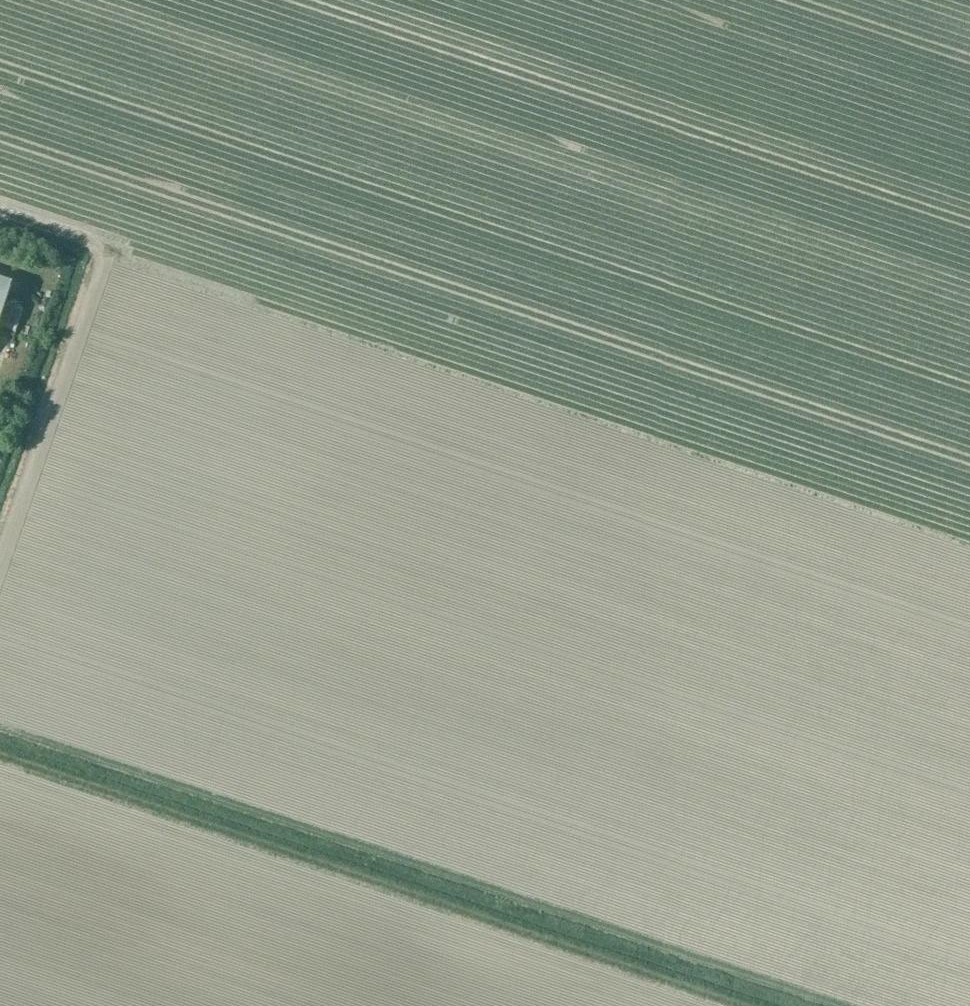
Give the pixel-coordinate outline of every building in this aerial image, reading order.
[(9,295),(0,292),(0,320),(9,295)]
